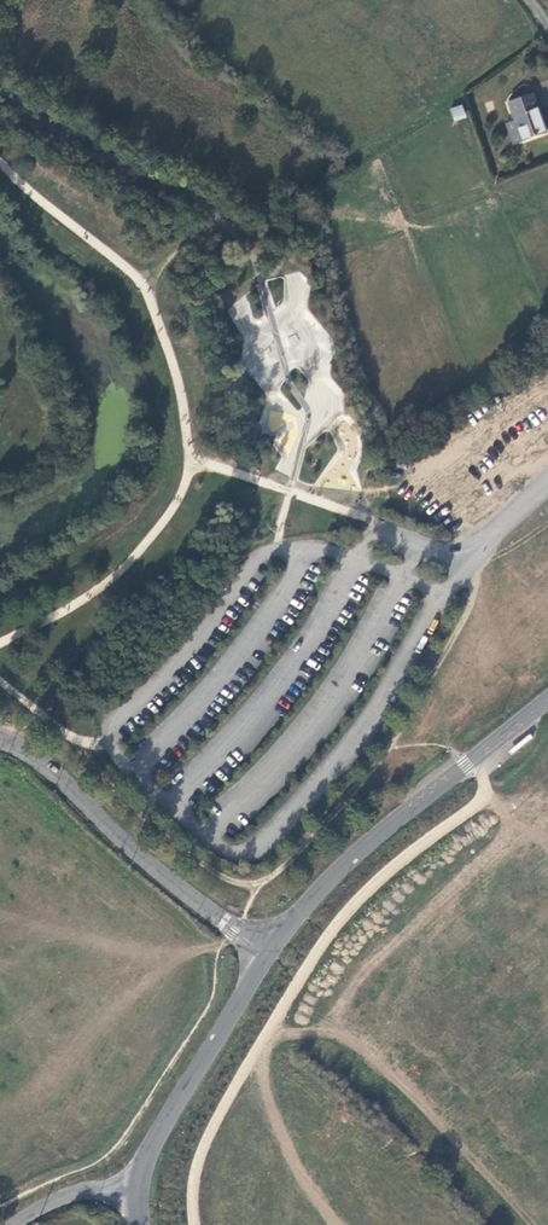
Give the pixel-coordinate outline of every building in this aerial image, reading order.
[(516,123),(523,142),(547,132),(533,94),(509,104),(516,123)] [(463,105),(450,107),(452,121),(466,118),(463,105)] [(516,123),(508,126),(514,145),(523,142),(516,123)]
